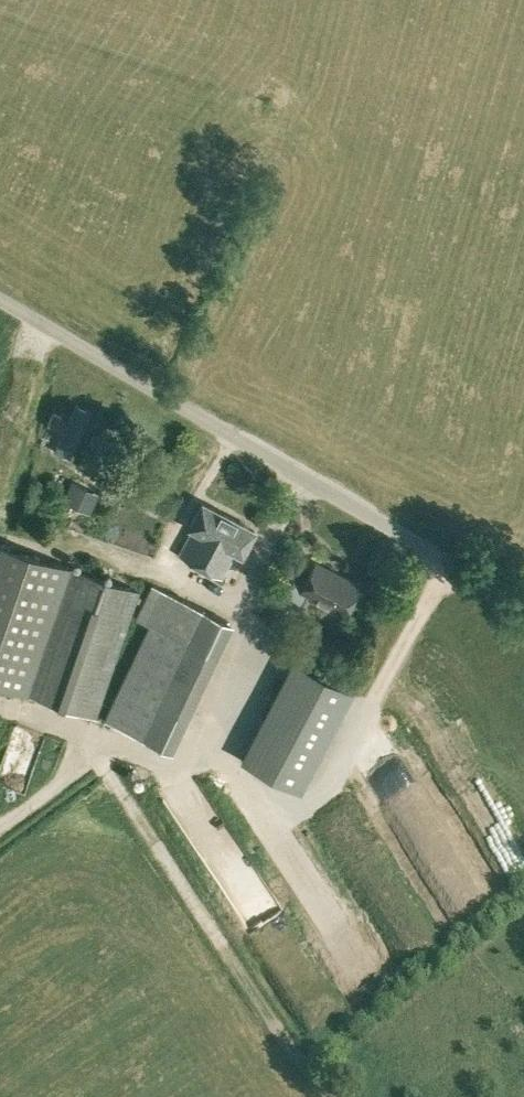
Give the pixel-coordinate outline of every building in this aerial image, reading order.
[(76,406),(54,454),(68,460),(90,412),(76,406)] [(47,424),(56,428),(61,416),(53,412),(47,424)] [(63,499),(90,511),(99,492),(71,480),(63,499)] [(179,553),(221,576),(235,550),(241,553),(254,529),(201,501),(189,525),(192,527),(179,553)] [(96,716),(139,590),(66,565),(0,541),(0,683),(96,716)] [(310,597),(342,614),(358,584),(315,560),(305,578),(290,570),(276,597),(303,612),(310,597)] [(103,719),(172,751),(217,654),(232,622),(149,583),(133,618),(147,625),(103,719)] [(293,661),(241,760),(300,791),(352,691),(342,686),(293,661)]
